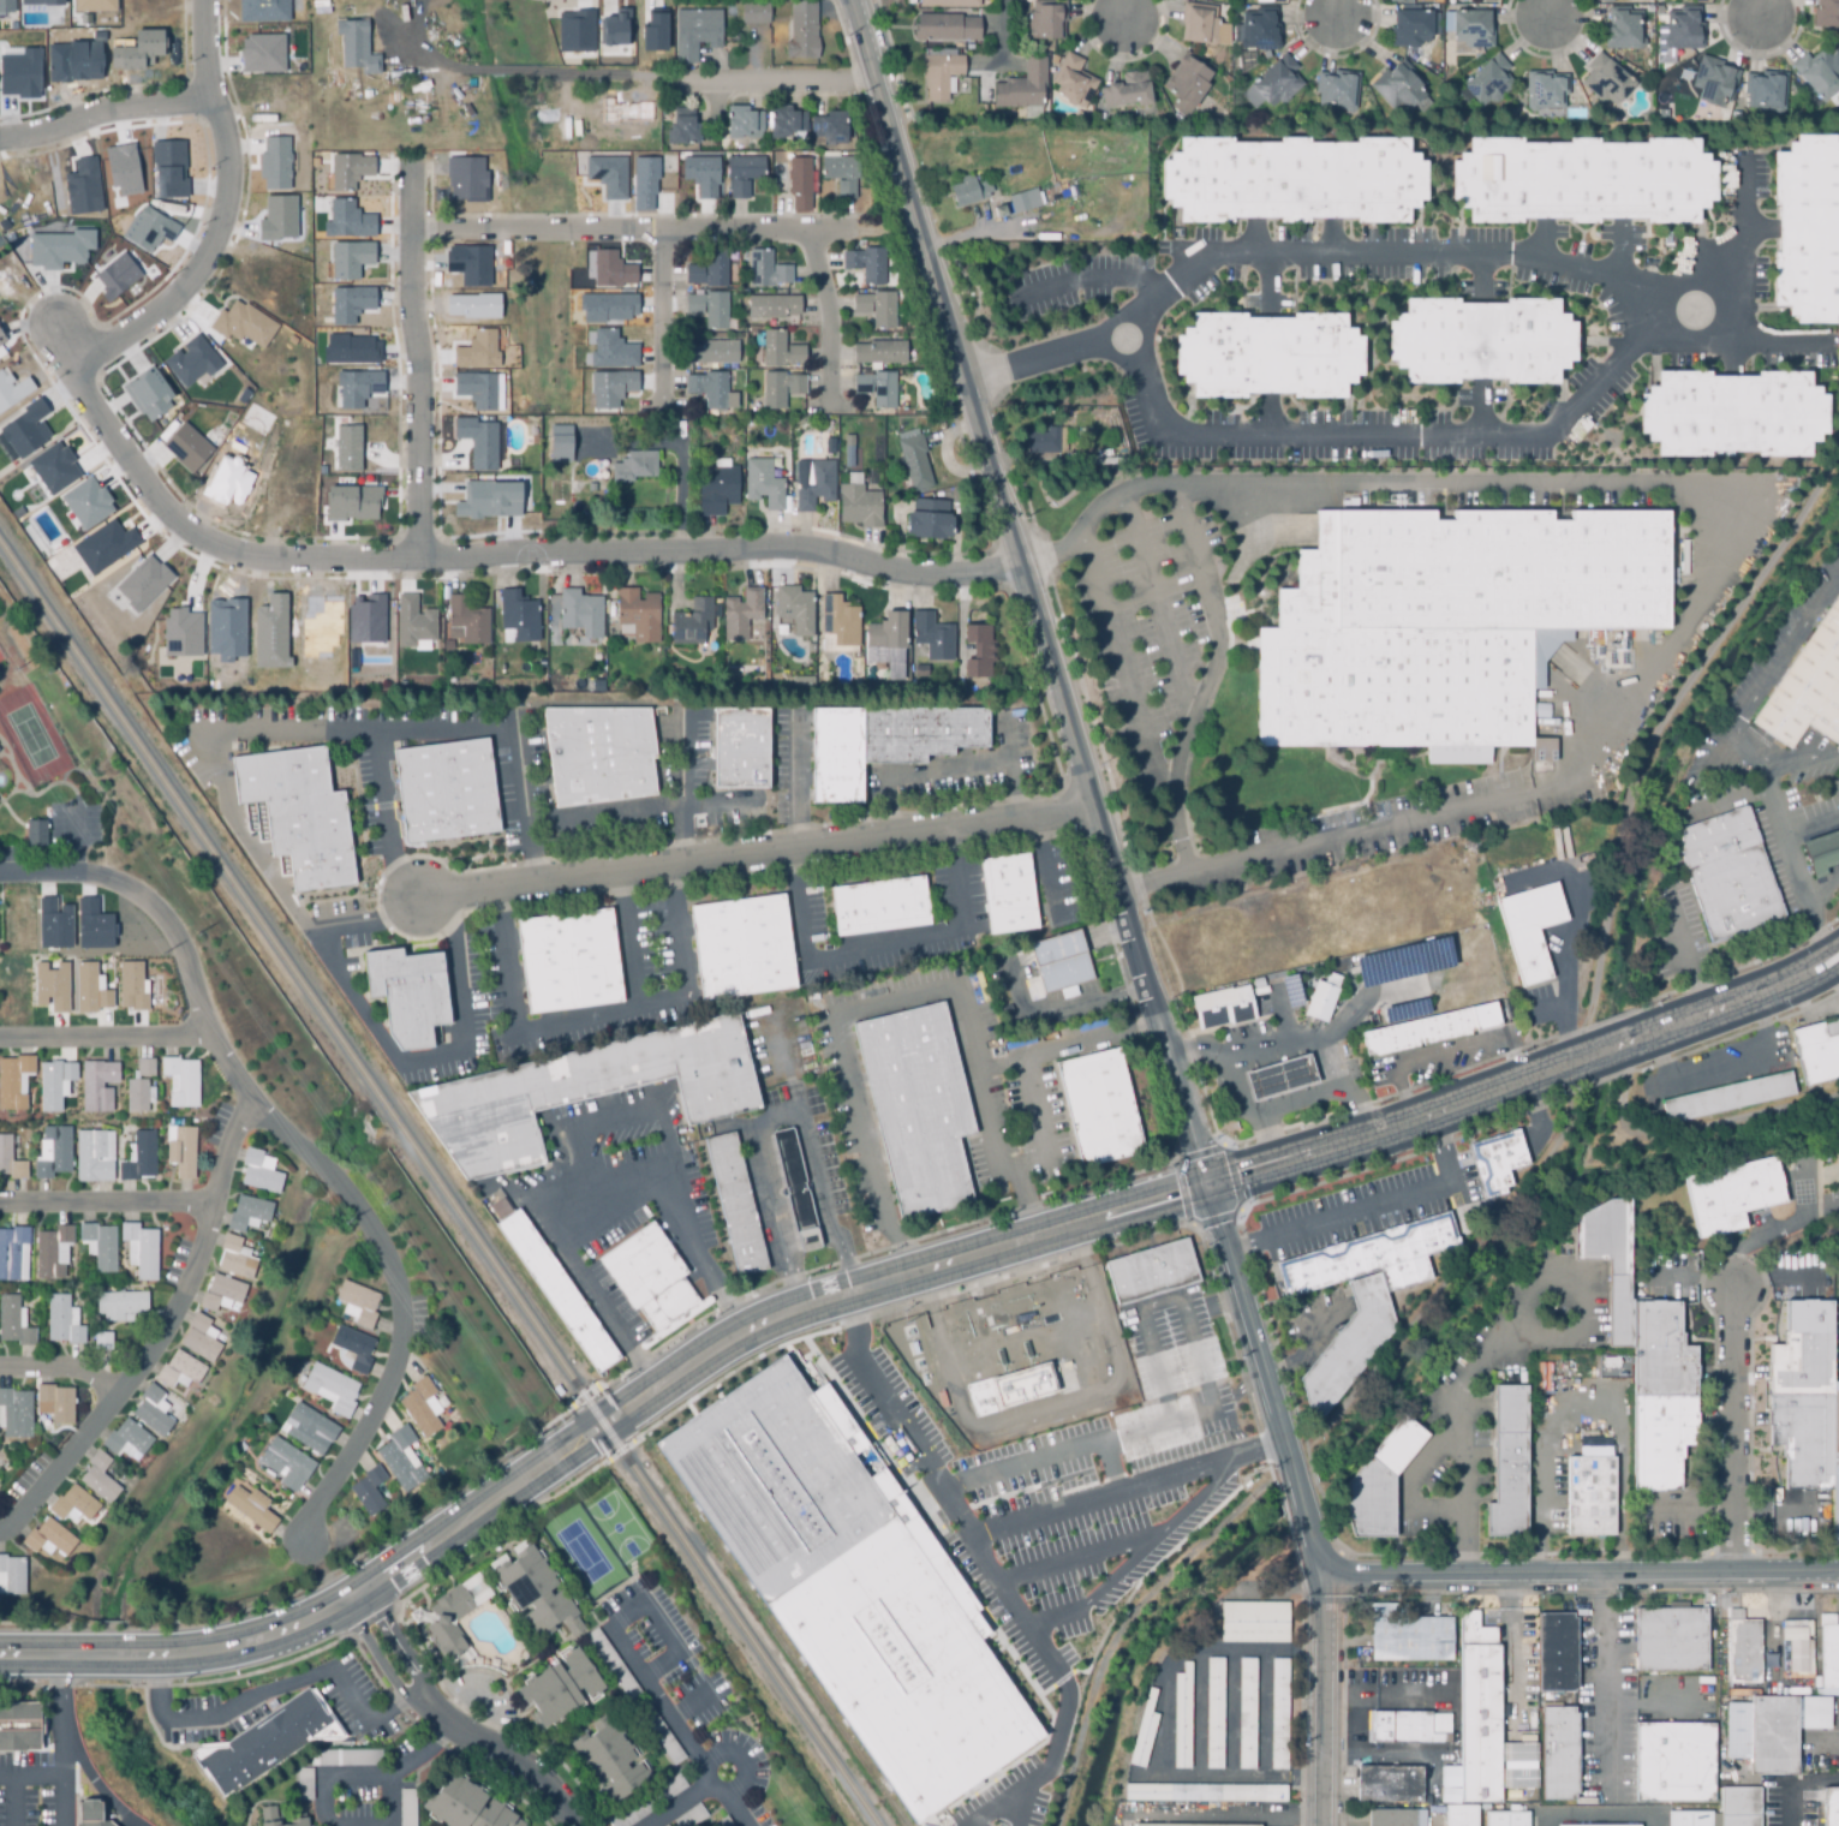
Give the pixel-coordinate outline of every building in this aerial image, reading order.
[(11,13),(0,13),(0,0),(10,0),(11,13)] [(72,11),(72,0),(111,0),(112,10),(92,11),(72,11)] [(239,4),(239,0),(282,0),(282,8),(286,8),(286,19),(244,20),(244,7),(246,7),(246,4),(239,4)] [(1028,38),(1028,13),(1033,13),(1033,0),(1068,0),(1068,20),(1064,20),(1064,38),(1028,38)] [(1817,7),(1817,0),(1838,0),(1838,28),(1835,28),(1833,26),(1815,26),(1814,7),(1817,7)] [(1216,47),(1210,46),(1207,43),(1182,41),(1184,22),(1181,22),(1184,1),(1218,6),(1217,18),(1222,19),(1220,25),(1230,26),(1230,40),(1220,37),(1220,42),(1216,47)] [(770,25),(730,25),(730,10),(742,10),(742,2),(770,2),(770,25)] [(820,59),(787,59),(787,20),(792,20),(792,4),(819,4),(820,59)] [(1643,49),(1605,48),(1606,23),(1610,23),(1610,6),(1631,6),(1631,11),(1643,11),(1643,36),(1646,38),(1646,44),(1643,47),(1643,49)] [(1704,48),(1667,48),(1667,11),(1680,11),(1680,6),(1702,6),(1702,23),(1706,23),(1704,48)] [(1241,49),(1241,42),(1232,42),(1232,25),(1244,25),(1243,12),(1256,12),(1256,7),(1278,7),(1278,26),(1282,26),(1282,48),(1241,49)] [(627,8),(627,44),(599,44),(599,19),(611,19),(611,16),(613,16),(613,8),(627,8)] [(640,49),(640,25),(645,25),(644,16),(649,16),(649,10),(663,10),(663,48),(640,49)] [(674,11),(718,10),(720,47),(705,48),(705,43),(694,43),(695,62),(674,62),(674,11)] [(1417,48),(1411,48),(1409,47),(1392,47),(1392,26),(1395,26),(1395,11),(1433,10),(1433,35),(1432,35),(1431,41),(1422,41),(1422,43),(1417,48)] [(1475,49),(1469,49),(1464,44),(1464,41),(1456,41),(1456,36),(1453,36),(1453,10),(1491,11),(1491,26),(1494,26),(1494,46),(1479,46),(1475,49)] [(556,52),(556,16),(575,16),(575,11),(589,11),(589,50),(556,52)] [(980,40),(914,38),(915,24),(918,24),(918,13),(962,14),(962,17),(981,17),(980,40)] [(357,24),(358,44),(362,44),(363,58),(374,58),(374,74),(358,74),(358,66),(339,67),(339,24),(357,24)] [(156,32),(156,58),(136,58),(136,68),(135,68),(107,68),(107,58),(107,50),(130,52),(130,32),(156,32)] [(239,72),(239,42),(244,42),(244,37),(280,37),(280,72),(239,72)] [(67,80),(47,80),(47,46),(67,46),(67,44),(97,43),(97,77),(67,78),(67,80)] [(14,93),(0,93),(0,60),(19,59),(19,48),(34,48),(35,89),(35,97),(14,97),(14,93)] [(1837,62),(1838,62),(1838,90),(1823,103),(1792,65),(1807,53),(1813,58),(1825,49),(1837,62)] [(1085,109),(1077,105),(1073,106),(1068,103),(1065,99),(1055,94),(1059,85),(1052,82),(1068,50),(1085,60),(1080,71),(1099,80),(1085,109)] [(1188,117),(1172,106),(1177,100),(1164,89),(1177,70),(1175,68),(1188,50),(1214,68),(1205,82),(1210,85),(1188,117)] [(1482,106),(1475,100),(1469,105),(1457,90),(1498,52),(1511,66),(1506,71),(1516,84),(1501,96),(1501,99),(1498,103),(1488,101),(1482,106)] [(1616,106),(1608,100),(1605,105),(1581,84),(1593,71),(1587,66),(1600,52),(1636,83),(1616,106)] [(1255,108),(1242,95),(1252,86),(1249,85),(1286,53),(1298,67),(1294,72),(1304,84),(1290,96),(1292,99),(1288,102),(1282,103),(1279,101),(1273,107),(1270,102),(1267,103),(1264,100),(1255,108)] [(1721,108),(1698,100),(1702,89),(1692,85),(1703,54),(1725,61),(1724,65),(1742,71),(1731,102),(1724,99),(1721,108)] [(929,101),(929,90),(927,90),(927,78),(924,78),(924,55),(966,55),(967,76),(949,76),(949,77),(956,77),(956,93),(949,93),(949,101),(929,101)] [(1041,118),(1026,118),(1026,107),(993,107),(993,83),(1007,83),(1007,78),(1026,79),(1026,56),(1047,56),(1047,88),(1044,88),(1044,107),(1041,107),(1041,118)] [(1421,113),(1414,105),(1408,111),(1399,102),(1393,108),(1372,84),(1387,68),(1390,72),(1404,59),(1427,82),(1420,88),(1433,102),(1421,113)] [(1138,107),(1136,101),(1105,107),(1101,88),(1109,86),(1109,84),(1121,83),(1121,86),(1124,85),(1122,74),(1147,70),(1153,105),(1138,107)] [(1351,112),(1344,111),(1343,107),(1319,106),(1320,93),(1315,93),(1318,72),(1335,73),(1335,70),(1361,72),(1356,108),(1351,112)] [(1564,108),(1527,108),(1527,71),(1553,71),(1553,74),(1569,76),(1569,95),(1564,95),(1564,108)] [(1785,111),(1747,107),(1748,95),(1744,95),(1747,73),(1762,74),(1762,71),(1789,73),(1785,111)] [(728,139),(728,107),(748,107),(748,112),(764,112),(765,132),(750,132),(750,136),(744,136),(744,139),(728,139)] [(792,138),(771,137),(772,107),(793,107),(792,112),(808,112),(807,133),(792,133),(792,138)] [(700,144),(670,144),(670,124),(675,124),(675,108),(697,109),(695,124),(700,124),(700,144)] [(848,142),(829,141),(829,137),(812,137),(812,117),(828,117),(828,112),(848,112),(848,142)] [(1837,143),(1838,143),(1838,316),(1837,316),(1837,323),(1797,322),(1797,316),(1789,316),(1789,305),(1773,305),(1774,252),(1779,252),(1780,205),(1773,205),(1774,151),(1789,151),(1789,142),(1796,142),(1796,133),(1837,135),(1837,143)] [(287,162),(287,172),(288,179),(287,179),(287,187),(263,189),(262,137),(286,137),(287,154),(288,156),(288,161),(287,162)] [(1357,223),(1357,216),(1310,217),(1310,222),(1280,223),(1280,217),(1234,217),(1234,222),(1181,223),(1181,207),(1170,207),(1170,198),(1163,198),(1163,160),(1170,160),(1170,153),(1181,153),(1181,138),(1235,137),(1235,143),(1283,142),(1283,138),(1310,137),(1310,143),(1357,143),(1357,138),(1410,137),(1410,153),(1420,153),(1420,160),(1427,160),(1428,201),(1420,201),(1420,208),(1410,208),(1410,222),(1357,223)] [(1700,223),(1647,223),(1647,217),(1599,217),(1599,223),(1570,223),(1570,217),(1523,217),(1523,222),(1469,223),(1469,208),(1461,208),(1461,201),(1452,201),(1452,161),(1461,161),(1461,153),(1470,153),(1470,137),(1523,137),(1523,143),(1570,143),(1570,137),(1600,137),(1600,143),(1646,143),(1646,137),(1700,137),(1700,153),(1709,153),(1709,161),(1718,161),(1718,201),(1709,201),(1709,208),(1700,208),(1700,223)] [(179,169),(180,180),(181,180),(183,198),(151,199),(149,144),(179,143),(180,169),(179,169)] [(137,192),(117,196),(114,186),(108,187),(101,151),(129,147),(137,192)] [(751,199),(732,199),(732,181),(729,181),(729,157),(750,157),(750,151),(763,151),(763,157),(766,157),(766,179),(746,179),(746,181),(751,181),(751,199)] [(357,155),(357,157),(372,157),(372,173),(357,173),(357,172),(352,172),(352,187),(335,187),(334,155),(351,155),(357,155)] [(66,215),(60,177),(76,174),(74,160),(92,157),(100,210),(66,215)] [(838,199),(837,183),(844,183),(844,179),(824,180),(823,159),(860,157),(860,179),(856,179),(858,199),(838,199)] [(621,179),(621,199),(601,199),(602,184),(596,184),(596,179),(584,179),(584,159),(621,160),(621,179)] [(649,209),(631,210),(631,159),(655,159),(655,179),(651,179),(651,195),(649,195),(649,209)] [(717,159),(717,180),(713,180),(713,197),(699,197),(699,175),(683,175),(683,159),(717,159)] [(793,211),(793,196),(790,196),(789,160),(812,159),(813,211),(793,211)] [(482,173),(482,186),(478,186),(478,199),(444,198),(444,177),(443,177),(443,160),(478,161),(478,173),(482,173)] [(957,208),(950,187),(966,183),(963,177),(973,173),(977,183),(986,180),(987,184),(991,183),(993,191),(989,192),(990,196),(957,208)] [(1014,214),(1009,196),(1038,187),(1044,204),(1014,214)] [(258,239),(258,221),(265,221),(265,196),(293,196),(293,237),(275,237),(275,239),(258,239)] [(997,219),(995,208),(997,207),(995,201),(1003,198),(1009,215),(997,219)] [(350,199),(351,210),(356,210),(356,216),(372,215),(372,235),(321,235),(321,225),(327,225),(327,201),(350,199)] [(141,205),(174,227),(165,243),(157,238),(145,255),(118,237),(133,214),(135,215),(141,205)] [(90,235),(90,251),(80,251),(80,263),(80,264),(77,264),(77,265),(71,265),(71,264),(68,264),(68,263),(55,263),(55,265),(55,270),(38,270),(38,265),(26,267),(26,263),(25,235),(68,235),(68,233),(90,233),(90,235)] [(333,279),(333,244),(371,243),(371,263),(356,263),(356,279),(333,279)] [(874,286),(864,286),(865,263),(862,263),(862,270),(843,270),(843,251),(864,252),(864,249),(873,249),(886,249),(886,286),(874,286)] [(486,250),(486,286),(458,286),(458,273),(443,273),(443,250),(486,250)] [(615,250),(615,259),(620,259),(621,267),(637,265),(637,281),(616,281),(616,285),(597,285),(596,250),(615,250)] [(707,287),(707,284),(686,285),(686,265),(704,265),(704,271),(706,271),(706,251),(728,250),(729,287),(707,287)] [(772,287),(751,287),(751,250),(772,250),(772,273),(774,273),(774,265),(793,265),(793,284),(772,284),(772,287)] [(103,302),(98,296),(101,293),(98,291),(102,287),(92,276),(121,252),(138,274),(103,302)] [(351,326),(332,326),(330,290),(371,290),(371,309),(356,309),(356,317),(351,317),(351,326)] [(729,330),(706,330),(707,308),(705,306),(704,315),(686,314),(686,296),(706,296),(707,292),(730,293),(729,330)] [(874,305),(873,305),(873,314),(854,314),(854,294),(874,296),(876,292),(897,293),(896,329),(874,329),(876,305),(874,305)] [(495,296),(495,318),(459,320),(459,316),(444,316),(444,298),(473,298),(473,296),(495,296)] [(634,296),(634,314),(625,314),(626,321),(599,321),(599,323),(579,323),(579,311),(577,311),(577,296),(634,296)] [(787,318),(750,318),(750,296),(802,296),(802,315),(787,315),(787,318)] [(1559,383),(1505,383),(1505,378),(1462,378),(1462,383),(1405,383),(1405,369),(1396,369),(1396,360),(1389,360),(1389,321),(1396,321),(1396,312),(1405,314),(1405,298),(1459,299),(1459,303),(1506,303),(1506,298),(1559,299),(1559,312),(1570,314),(1570,321),(1577,321),(1577,362),(1569,362),(1569,369),(1559,369),(1559,383)] [(233,302),(243,308),(244,305),(274,324),(261,346),(240,333),(237,338),(226,330),(223,335),(209,327),(213,322),(215,316),(220,310),(225,314),(233,302)] [(1294,399),(1294,392),(1247,393),(1247,398),(1194,399),(1194,383),(1183,383),(1183,375),(1177,375),(1176,335),(1183,335),(1183,328),(1193,328),(1193,314),(1247,312),(1247,318),(1294,317),(1294,314),(1347,312),(1347,328),(1356,328),(1356,336),(1363,335),(1365,375),(1356,375),(1356,383),(1347,383),(1347,396),(1294,399)] [(490,330),(491,353),(496,353),(496,366),(450,366),(450,351),(466,351),(466,341),(472,341),(472,330),(490,330)] [(764,369),(764,346),(758,346),(758,334),(765,333),(764,330),(786,330),(787,352),(788,352),(788,346),(806,345),(806,364),(787,364),(787,368),(764,369)] [(633,347),(633,366),(617,366),(592,366),(589,366),(589,354),(592,354),(592,347),(592,332),(611,332),(611,341),(617,341),(617,347),(633,347)] [(192,336),(216,365),(204,376),(199,372),(181,388),(165,368),(160,363),(174,352),(178,357),(184,352),(179,347),(192,336)] [(345,338),(345,340),(369,339),(369,364),(321,364),(321,353),(324,353),(324,338),(345,338)] [(686,364),(686,345),(703,345),(703,341),(740,341),(740,364),(686,364)] [(874,363),(855,363),(855,345),(871,345),(871,341),(874,341),(907,341),(907,364),(874,363)] [(168,405),(149,418),(143,410),(141,412),(124,387),(151,368),(171,396),(165,400),(168,405)] [(1811,456),(1757,456),(1757,452),(1712,452),(1712,456),(1658,456),(1658,441),(1648,441),(1648,432),(1641,432),(1641,393),(1648,393),(1648,386),(1656,386),(1656,371),(1712,371),(1712,376),(1757,376),(1757,371),(1811,371),(1811,386),(1822,386),(1822,394),(1828,394),(1828,434),(1821,434),(1821,442),(1811,442),(1811,456)] [(381,372),(381,393),(362,393),(362,400),(357,400),(357,410),(338,410),(338,387),(334,387),(334,372),(381,372)] [(728,411),(706,410),(707,387),(705,387),(705,394),(686,394),(687,375),(706,376),(706,372),(729,374),(729,399),(739,399),(739,407),(729,407),(728,411)] [(787,410),(764,410),(765,372),(787,372),(787,376),(807,376),(807,394),(789,394),(789,388),(787,388),(787,410)] [(876,411),(874,411),(874,395),(876,389),(874,389),(873,388),(873,395),(854,394),(855,376),(874,377),(876,372),(897,372),(896,411),(876,411)] [(633,374),(633,393),(617,393),(617,400),(613,400),(613,408),(591,408),(591,393),(590,393),(590,374),(633,374)] [(491,376),(491,411),(471,412),(471,395),(450,395),(450,376),(491,376)] [(31,388),(0,409),(0,377),(8,389),(24,378),(31,388)] [(14,459),(0,438),(0,430),(22,413),(19,411),(36,399),(44,412),(34,420),(44,437),(14,459)] [(496,424),(496,470),(472,470),(472,436),(454,436),(454,418),(476,418),(476,423),(496,424)] [(186,475),(169,459),(171,458),(159,446),(179,424),(208,450),(186,475)] [(358,471),(335,471),(335,425),(359,426),(358,471)] [(571,425),(549,425),(548,461),(570,461),(571,425)] [(1022,453),(1022,432),(1047,432),(1047,426),(1062,426),(1062,442),(1068,442),(1069,452),(1022,453)] [(914,493),(907,472),(897,476),(894,463),(903,459),(897,442),(923,434),(929,452),(925,454),(936,485),(914,493)] [(848,436),(858,436),(858,446),(848,447),(848,436)] [(56,442),(61,449),(65,447),(72,458),(73,460),(71,461),(79,475),(50,495),(28,463),(56,442)] [(635,483),(613,483),(613,464),(622,464),(622,459),(629,459),(629,452),(658,452),(657,478),(635,478),(635,483)] [(786,512),(768,512),(768,496),(760,496),(760,502),(747,501),(747,452),(774,452),(774,453),(788,453),(788,482),(786,482),(786,512)] [(221,458),(229,463),(231,459),(234,458),(237,459),(238,463),(237,465),(240,467),(239,470),(250,476),(245,487),(246,488),(244,493),(241,493),(237,502),(234,503),(231,502),(229,499),(226,496),(223,500),(221,507),(199,496),(210,473),(211,473),(220,458),(221,458)] [(816,513),(798,512),(798,481),(810,482),(810,461),(837,461),(836,505),(823,503),(823,499),(817,497),(816,513)] [(726,517),(699,517),(700,466),(740,467),(739,506),(726,505),(726,517)] [(89,476),(98,490),(102,487),(112,500),(108,502),(113,511),(84,530),(60,496),(89,476)] [(517,487),(517,514),(517,517),(476,517),(476,518),(465,518),(465,517),(452,517),(452,514),(452,505),(462,505),(462,487),(462,483),(489,483),(489,487),(517,487)] [(876,529),(861,529),(861,523),(841,523),(841,485),(865,485),(865,491),(876,491),(883,491),(883,529),(876,529)] [(376,515),(328,517),(328,505),(328,490),(346,490),(346,488),(380,487),(380,503),(376,503),(376,515)] [(944,541),(914,538),(914,536),(907,535),(908,514),(910,514),(910,512),(914,512),(915,500),(950,502),(949,515),(955,515),(953,538),(944,538),(944,541)] [(1489,766),(1426,766),(1426,748),(1256,748),(1256,631),(1276,631),(1276,591),(1296,591),(1296,553),(1315,553),(1315,513),(1433,513),(1433,524),(1453,523),(1453,512),(1551,513),(1551,524),(1569,524),(1570,513),(1667,513),(1667,629),(1570,631),(1570,644),(1560,644),(1542,663),(1542,691),(1529,691),(1529,740),(1554,740),(1554,764),(1530,764),(1530,747),(1489,747),(1489,766)] [(108,521),(118,536),(127,529),(136,542),(126,548),(89,574),(71,547),(108,521)] [(147,557),(156,567),(157,565),(169,578),(131,614),(124,605),(126,604),(113,590),(147,557)] [(793,639),(793,620),(775,620),(775,589),(799,587),(799,593),(812,593),(812,638),(793,639)] [(597,648),(584,648),(584,642),(565,640),(565,631),(559,631),(561,590),(579,591),(579,598),(602,599),(601,640),(597,640),(597,648)] [(658,645),(633,645),(633,626),(616,626),(616,590),(637,590),(637,603),(643,603),(643,596),(658,596),(658,645)] [(723,643),(723,599),(736,599),(736,604),(744,604),(742,590),(760,590),(762,621),(746,621),(747,643),(723,643)] [(502,645),(498,592),(518,591),(518,599),(526,599),(526,604),(537,603),(539,643),(502,645)] [(1750,724),(1838,594),(1838,744),(1837,747),(1807,726),(1789,750),(1750,724)] [(283,595),(285,658),(287,658),(287,667),(252,667),(251,613),(253,613),(253,607),(267,607),(267,595),(283,595)] [(382,596),(382,644),(348,644),(347,603),(350,603),(350,598),(358,598),(358,603),(364,603),(364,596),(382,596)] [(398,650),(396,596),(416,596),(416,616),(422,616),(422,611),(435,611),(436,644),(417,644),(417,650),(398,650)] [(459,648),(459,635),(461,635),(461,629),(448,629),(447,597),(467,596),(467,611),(488,611),(488,646),(459,648)] [(858,655),(823,655),(823,637),(820,637),(820,596),(841,596),(840,609),(858,609),(858,655)] [(670,646),(669,615),(687,614),(691,614),(691,598),(710,597),(712,631),(706,637),(703,637),(703,646),(670,646)] [(245,600),(206,600),(207,654),(216,654),(216,663),(233,663),(232,658),(245,657),(245,600)] [(185,608),(185,614),(201,614),(201,655),(165,655),(165,620),(169,620),(169,609),(178,609),(178,608),(185,608)] [(953,662),(926,662),(926,646),(912,646),(912,613),(932,613),(932,627),(953,626),(953,662)] [(877,664),(876,664),(876,658),(865,658),(865,626),(877,626),(879,626),(879,622),(885,622),(885,614),(906,614),(904,651),(882,650),(882,664),(877,664)] [(990,680),(963,680),(963,661),(973,661),(973,644),(962,644),(962,627),(990,627),(990,680)] [(914,679),(914,667),(926,667),(926,679),(914,679)] [(812,684),(812,676),(792,677),(792,685),(812,684)] [(575,693),(575,680),(587,679),(587,693),(575,693)] [(597,696),(590,694),(591,685),(598,686),(597,696)] [(555,810),(543,717),(543,710),(649,710),(655,760),(650,760),(655,796),(555,810)] [(768,789),(715,789),(713,710),(766,710),(768,789)] [(878,765),(861,765),(861,805),(812,805),(811,710),(878,710),(987,710),(987,748),(953,748),(953,757),(924,757),(924,765),(878,765)] [(393,748),(486,738),(500,833),(404,845),(393,748)] [(229,757),(323,746),(329,792),(341,790),(354,884),(293,891),(287,854),(270,857),(263,800),(235,804),(229,757)] [(1710,944),(1678,853),(1683,829),(1745,807),(1784,919),(1710,944)] [(44,847),(24,847),(25,823),(46,823),(44,847)] [(1801,843),(1838,830),(1838,864),(1823,870),(1826,877),(1814,881),(1801,843)] [(990,936),(980,861),(1027,855),(1037,930),(990,936)] [(879,932),(837,938),(831,890),(879,884),(923,878),(929,926),(879,932)] [(1522,989),(1495,902),(1556,883),(1566,921),(1536,931),(1551,979),(1522,989)] [(701,1002),(689,908),(782,895),(795,989),(701,1002)] [(95,897),(95,915),(111,915),(111,948),(78,948),(77,897),(95,897)] [(53,899),(53,923),(58,923),(58,906),(68,906),(70,947),(38,948),(37,899),(53,899)] [(529,1015),(517,923),(610,911),(622,1003),(529,1015)] [(1062,1002),(1058,991),(1044,996),(1032,957),(1028,947),(1077,931),(1081,942),(1093,981),(1074,987),(1077,997),(1062,1002)] [(363,954),(401,950),(402,957),(441,954),(449,1026),(430,1027),(432,1049),(400,1052),(387,1033),(383,997),(369,998),(363,954)] [(66,962),(66,1013),(48,1013),(48,999),(44,999),(44,1004),(35,1006),(34,963),(43,963),(43,971),(54,971),(54,962),(66,962)] [(94,962),(94,992),(109,991),(111,1008),(95,1008),(95,1012),(74,1012),(73,963),(94,962)] [(138,962),(139,996),(144,996),(144,1010),(139,1010),(119,1010),(119,962),(138,962)] [(1265,984),(1254,986),(1253,978),(1262,975),(1265,984)] [(1314,980),(1337,989),(1324,1022),(1302,1014),(1314,980)] [(1190,997),(1246,985),(1254,1019),(1229,1025),(1228,1022),(1196,1030),(1190,997)] [(1254,989),(1267,985),(1268,991),(1255,995),(1254,989)] [(882,1146),(852,1026),(880,1019),(943,1003),(975,1135),(957,1140),(973,1206),(900,1224),(882,1146)] [(1373,1060),(1373,1056),(1367,1057),(1361,1034),(1470,1009),(1475,1032),(1469,1033),(1469,1037),(1426,1046),(1425,1044),(1417,1046),(1417,1049),(1373,1060)] [(466,1184),(406,1094),(736,1013),(760,1110),(686,1129),(674,1079),(531,1114),(544,1165),(466,1184)] [(1835,1021),(1838,1036),(1838,1078),(1804,1087),(1790,1032),(1835,1021)] [(1081,1169),(1055,1064),(1118,1049),(1145,1153),(1081,1169)] [(1252,1100),(1243,1072),(1308,1054),(1316,1081),(1252,1100)] [(25,1110),(0,1110),(0,1060),(16,1060),(16,1056),(32,1056),(32,1074),(24,1074),(25,1110)] [(198,1109),(169,1109),(169,1076),(161,1076),(161,1060),(177,1060),(177,1063),(197,1063),(198,1109)] [(155,1078),(137,1078),(137,1061),(155,1061),(155,1078)] [(59,1110),(40,1110),(40,1064),(73,1063),(73,1081),(65,1081),(65,1092),(58,1092),(59,1110)] [(82,1115),(82,1064),(102,1064),(102,1066),(118,1064),(118,1085),(101,1085),(101,1091),(112,1091),(112,1115),(82,1115)] [(1666,1127),(1661,1103),(1789,1073),(1795,1096),(1666,1127)] [(127,1115),(126,1082),(147,1081),(148,1114),(127,1115)] [(52,1182),(34,1181),(34,1159),(40,1159),(40,1142),(42,1142),(43,1129),(71,1129),(70,1175),(52,1174),(52,1182)] [(193,1182),(175,1182),(175,1165),(166,1165),(167,1129),(196,1130),(193,1182)] [(800,1254),(771,1135),(792,1129),(822,1249),(800,1254)] [(1485,1201),(1469,1145),(1518,1130),(1528,1165),(1506,1171),(1511,1187),(1504,1189),(1505,1195),(1485,1201)] [(135,1182),(119,1182),(119,1165),(126,1165),(126,1146),(133,1146),(133,1133),(155,1132),(155,1178),(135,1178),(135,1182)] [(113,1184),(76,1183),(77,1134),(114,1134),(113,1184)] [(738,1278),(704,1141),(734,1134),(768,1271),(738,1278)] [(10,1177),(0,1177),(0,1136),(11,1136),(11,1164),(26,1164),(26,1182),(10,1182),(10,1177)] [(279,1197),(240,1187),(246,1168),(241,1166),(246,1148),(263,1153),(261,1163),(273,1165),(270,1172),(283,1176),(279,1197)] [(1698,1240),(1683,1180),(1774,1158),(1785,1204),(1742,1213),(1747,1229),(1698,1240)] [(243,1236),(226,1231),(231,1215),(233,1216),(238,1197),(274,1205),(269,1224),(258,1222),(257,1231),(244,1228),(243,1236)] [(510,1209),(502,1198),(488,1207),(497,1218),(510,1209)] [(1631,1349),(1608,1349),(1608,1263),(1574,1263),(1574,1219),(1608,1201),(1629,1201),(1629,1301),(1631,1301),(1631,1349)] [(597,1376),(495,1228),(518,1212),(620,1360),(597,1376)] [(1285,1300),(1276,1265),(1449,1212),(1458,1247),(1425,1258),(1431,1279),(1387,1294),(1380,1271),(1285,1300)] [(644,1351),(641,1351),(639,1350),(639,1348),(639,1345),(655,1335),(638,1309),(632,1313),(597,1261),(651,1223),(687,1275),(682,1278),(699,1305),(704,1301),(706,1300),(709,1299),(711,1299),(712,1300),(712,1302),(711,1305),(645,1351),(644,1351)] [(156,1283),(136,1283),(136,1243),(120,1243),(120,1225),(138,1225),(138,1231),(157,1233),(156,1283)] [(115,1276),(95,1276),(95,1258),(86,1258),(86,1245),(78,1245),(78,1227),(97,1227),(97,1229),(115,1229),(115,1276)] [(64,1281),(35,1281),(36,1234),(55,1234),(55,1228),(72,1228),(72,1246),(67,1246),(67,1267),(64,1267),(64,1281)] [(26,1283),(0,1282),(0,1232),(12,1233),(12,1229),(29,1230),(26,1283)] [(250,1282),(216,1271),(222,1253),(220,1253),(225,1235),(241,1241),(239,1248),(251,1253),(247,1260),(257,1264),(250,1282)] [(1117,1308),(1104,1264),(1187,1239),(1200,1283),(1117,1308)] [(1316,1426),(1309,1416),(1298,1382),(1356,1312),(1348,1283),(1379,1275),(1395,1329),(1316,1426)] [(214,1314),(198,1308),(204,1291),(208,1293),(214,1276),(246,1288),(240,1306),(232,1302),(228,1312),(216,1307),(214,1314)] [(370,1332),(351,1324),(352,1319),(341,1315),(346,1306),(334,1301),(342,1282),(378,1296),(372,1313),(377,1315),(370,1332)] [(103,1324),(103,1317),(96,1317),(96,1295),(147,1294),(148,1315),(133,1315),(133,1323),(103,1324)] [(18,1343),(0,1343),(0,1297),(18,1297),(18,1311),(24,1311),(24,1331),(35,1331),(35,1348),(18,1348),(18,1343)] [(84,1347),(67,1347),(67,1343),(48,1342),(48,1297),(68,1297),(68,1311),(77,1311),(77,1329),(85,1329),(84,1347)] [(1832,1383),(1838,1383),(1838,1547),(1831,1547),(1832,1491),(1784,1490),(1785,1445),(1767,1445),(1768,1348),(1779,1348),(1780,1335),(1785,1336),(1785,1302),(1833,1303),(1832,1383)] [(1679,1492),(1632,1492),(1634,1303),(1680,1303),(1680,1335),(1683,1335),(1683,1348),(1696,1348),(1696,1448),(1683,1448),(1683,1461),(1679,1461),(1679,1492)] [(210,1367),(179,1348),(189,1331),(186,1329),(196,1314),(210,1323),(208,1327),(217,1333),(213,1342),(222,1348),(210,1367)] [(364,1378),(348,1372),(354,1357),(329,1347),(338,1327),(374,1342),(366,1360),(371,1362),(364,1378)] [(94,1353),(94,1335),(112,1335),(112,1353),(94,1353)] [(185,1390),(174,1384),(169,1390),(154,1380),(163,1366),(166,1368),(175,1351),(207,1370),(196,1386),(190,1383),(185,1390)] [(1046,1740),(915,1825),(912,1825),(653,1443),(782,1355),(810,1392),(824,1383),(980,1607),(974,1612),(987,1631),(978,1640),(1046,1740)] [(346,1421),(329,1413),(332,1406),(300,1390),(314,1363),(359,1386),(351,1403),(354,1406),(346,1421)] [(974,1420),(965,1388),(991,1379),(992,1383),(1046,1367),(1053,1392),(1001,1408),(1002,1412),(974,1420)] [(424,1442),(398,1403),(413,1392),(410,1388),(425,1377),(437,1395),(431,1398),(442,1413),(435,1419),(442,1428),(424,1442)] [(161,1440),(131,1416),(143,1401),(139,1398),(150,1385),(163,1396),(160,1401),(168,1408),(162,1416),(173,1425),(161,1440)] [(72,1427),(52,1426),(53,1416),(42,1416),(43,1406),(36,1404),(37,1386),(54,1388),(54,1390),(74,1391),(72,1427)] [(1527,1538),(1486,1538),(1486,1505),(1494,1505),(1494,1388),(1525,1388),(1527,1538)] [(2,1430),(0,1430),(0,1391),(13,1391),(13,1395),(31,1395),(31,1440),(2,1440),(2,1430)] [(321,1458),(277,1432),(295,1403),(339,1431),(330,1445),(329,1444),(321,1458)] [(1395,1540),(1351,1539),(1338,1494),(1403,1416),(1427,1437),(1393,1479),(1395,1540)] [(130,1461),(119,1452),(115,1457),(101,1446),(111,1433),(114,1436),(125,1420),(154,1442),(142,1457),(135,1452),(130,1461)] [(404,1496),(375,1452),(390,1443),(387,1437),(405,1425),(416,1442),(407,1448),(428,1479),(404,1496)] [(294,1497),(277,1485),(287,1470),(282,1468),(277,1475),(257,1463),(273,1438),(316,1466),(304,1484),(304,1482),(294,1497)] [(108,1508),(78,1482),(91,1467),(86,1464),(97,1451),(111,1463),(101,1475),(121,1492),(108,1508)] [(1613,1538),(1566,1536),(1568,1457),(1614,1458),(1613,1538)] [(369,1521),(348,1488),(364,1479),(362,1476),(377,1466),(387,1481),(374,1490),(386,1509),(369,1521)] [(74,1524),(65,1517),(60,1523),(47,1511),(58,1498),(60,1500),(73,1485),(100,1509),(88,1523),(80,1517),(74,1524)] [(267,1536),(223,1504),(235,1488),(249,1497),(253,1491),(269,1503),(263,1511),(279,1522),(267,1536)] [(66,1559),(55,1551),(49,1558),(38,1550),(35,1556),(20,1545),(31,1532),(36,1534),(47,1520),(78,1544),(66,1559)] [(539,1642),(523,1618),(532,1612),(529,1606),(520,1612),(489,1567),(503,1556),(510,1567),(518,1563),(514,1557),(530,1546),(557,1586),(548,1593),(551,1598),(561,1592),(578,1617),(575,1618),(585,1631),(573,1640),(560,1622),(551,1628),(555,1633),(539,1642)] [(5,1575),(0,1575),(0,1558),(6,1558),(6,1561),(25,1561),(24,1597),(4,1597),(5,1575)] [(458,1669),(453,1661),(446,1666),(428,1639),(430,1636),(425,1629),(429,1625),(422,1623),(414,1628),(407,1617),(418,1609),(422,1615),(429,1616),(430,1613),(428,1611),(436,1605),(435,1603),(477,1575),(492,1598),(455,1622),(454,1628),(476,1658),(458,1669)] [(1220,1645),(1220,1605),(1288,1604),(1288,1643),(1220,1645)] [(1451,1663),(1371,1663),(1371,1605),(1407,1605),(1407,1619),(1451,1619),(1451,1663)] [(1707,1672),(1636,1672),(1636,1610),(1706,1610),(1707,1672)] [(1759,1683),(1727,1684),(1727,1621),(1725,1621),(1725,1610),(1741,1610),(1741,1621),(1757,1621),(1759,1683)] [(1499,1804),(1441,1804),(1441,1790),(1461,1790),(1459,1612),(1479,1612),(1479,1630),(1497,1630),(1497,1647),(1499,1647),(1499,1804)] [(1538,1694),(1536,1616),(1572,1615),(1572,1619),(1576,1619),(1577,1691),(1574,1691),(1574,1693),(1538,1694)] [(1788,1640),(1788,1673),(1811,1673),(1811,1640),(1805,1640),(1805,1620),(1781,1621),(1782,1640),(1788,1640)] [(1819,1627),(1838,1627),(1838,1689),(1819,1690),(1819,1627)] [(629,1703),(585,1639),(597,1630),(641,1695),(629,1703)] [(539,1733),(529,1718),(537,1712),(531,1703),(526,1707),(517,1693),(556,1666),(562,1675),(568,1671),(562,1660),(578,1651),(603,1690),(589,1700),(581,1690),(577,1694),(584,1705),(539,1733)] [(1222,1771),(1206,1771),(1206,1660),(1223,1660),(1222,1771)] [(1254,1771),(1238,1771),(1240,1660),(1255,1660),(1254,1771)] [(1286,1771),(1271,1771),(1272,1660),(1288,1661),(1286,1771)] [(1174,1771),(1174,1676),(1182,1676),(1182,1664),(1190,1664),(1190,1771),(1174,1771)] [(1144,1770),(1128,1765),(1148,1689),(1156,1691),(1150,1714),(1158,1717),(1144,1770)] [(222,1800),(203,1770),(201,1772),(192,1759),(193,1758),(191,1755),(195,1752),(199,1750),(198,1747),(227,1746),(306,1690),(310,1694),(314,1690),(345,1740),(340,1743),(309,1743),(233,1796),(231,1794),(222,1800)] [(1795,1776),(1748,1776),(1748,1760),(1724,1759),(1725,1705),(1749,1705),(1749,1697),(1795,1697),(1795,1776)] [(1799,1732),(1798,1699),(1828,1697),(1828,1731),(1799,1732)] [(41,1753),(0,1754),(0,1706),(40,1706),(41,1753)] [(673,1767),(638,1715),(650,1708),(685,1760),(673,1767)] [(1542,1802),(1541,1709),(1574,1709),(1574,1715),(1577,1715),(1577,1796),(1575,1796),(1575,1802),(1542,1802)] [(1451,1744),(1373,1743),(1373,1714),(1451,1714),(1451,1744)] [(611,1807),(599,1791),(609,1784),(607,1779),(598,1786),(569,1747),(585,1735),(587,1740),(596,1733),(590,1726),(604,1717),(635,1759),(626,1766),(629,1771),(639,1765),(650,1779),(611,1807)] [(1713,1803),(1635,1802),(1636,1725),(1714,1725),(1713,1803)] [(382,1767),(311,1767),(311,1753),(382,1753),(382,1767)] [(1421,1803),(1356,1803),(1357,1768),(1422,1768),(1421,1803)] [(515,1820),(524,1825),(444,1825),(420,1809),(431,1794),(436,1797),(442,1790),(435,1785),(446,1770),(486,1800),(480,1808),(486,1812),(494,1802),(517,1819),(515,1820)] [(297,1803),(297,1771),(312,1771),(314,1803),(297,1803)] [(662,1807),(653,1792),(679,1776),(687,1789),(662,1807)] [(1285,1803),(1124,1803),(1124,1786),(1285,1788),(1285,1803)] [(1760,1789),(1760,1825),(1721,1825),(1721,1789),(1760,1789)] [(1823,1790),(1838,1790),(1838,1825),(1823,1825),(1823,1790)] [(416,1791),(416,1825),(400,1825),(400,1791),(416,1791)] [(656,1809),(633,1825),(607,1825),(646,1797),(656,1809)] [(107,1824),(109,1825),(77,1825),(77,1806),(82,1806),(83,1802),(96,1802),(96,1806),(101,1806),(101,1825),(107,1824)] [(707,1818),(696,1825),(674,1825),(673,1824),(698,1804),(707,1818)] [(1476,1807),(1477,1825),(1445,1825),(1445,1807),(1476,1807)] [(279,1822),(279,1825),(261,1825),(259,1809),(275,1808),(276,1822),(279,1822)] [(1425,1812),(1425,1825),(1369,1825),(1369,1810),(1425,1812)] [(1528,1813),(1528,1825),(1485,1825),(1485,1814),(1528,1813)] [(1712,1813),(1712,1825),(1667,1825),(1667,1813),(1712,1813)] [(306,1817),(259,1822),(260,1825),(307,1825),(306,1817)] [(727,1818),(732,1825),(713,1825),(727,1818)]
